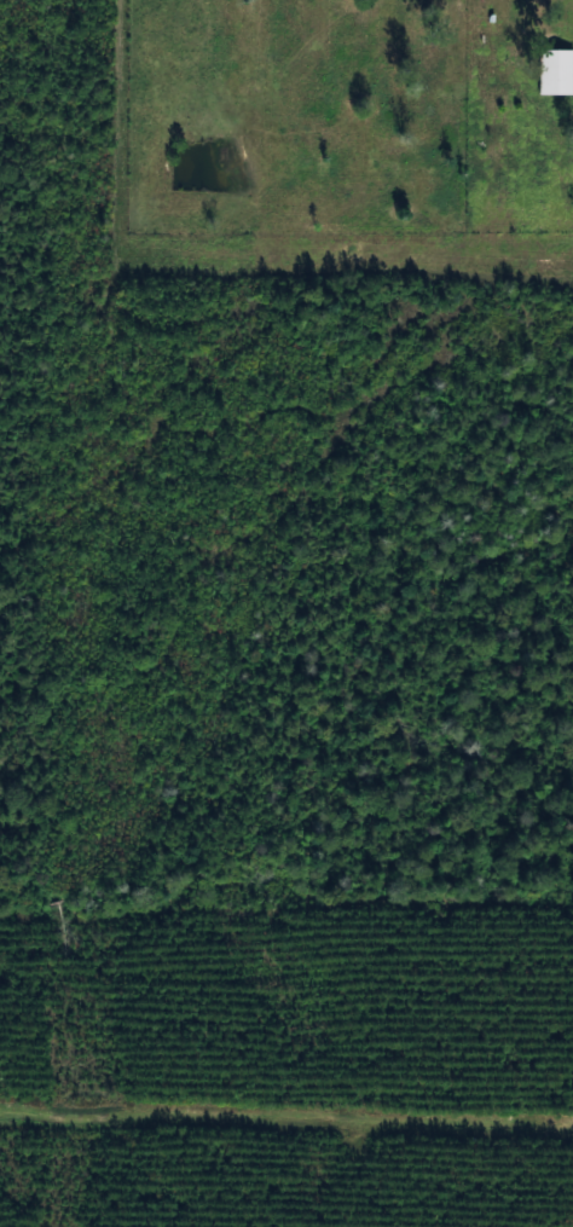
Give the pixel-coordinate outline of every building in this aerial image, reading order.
[(572,62),(572,50),(539,49),(538,94),(572,94),(572,62)]
